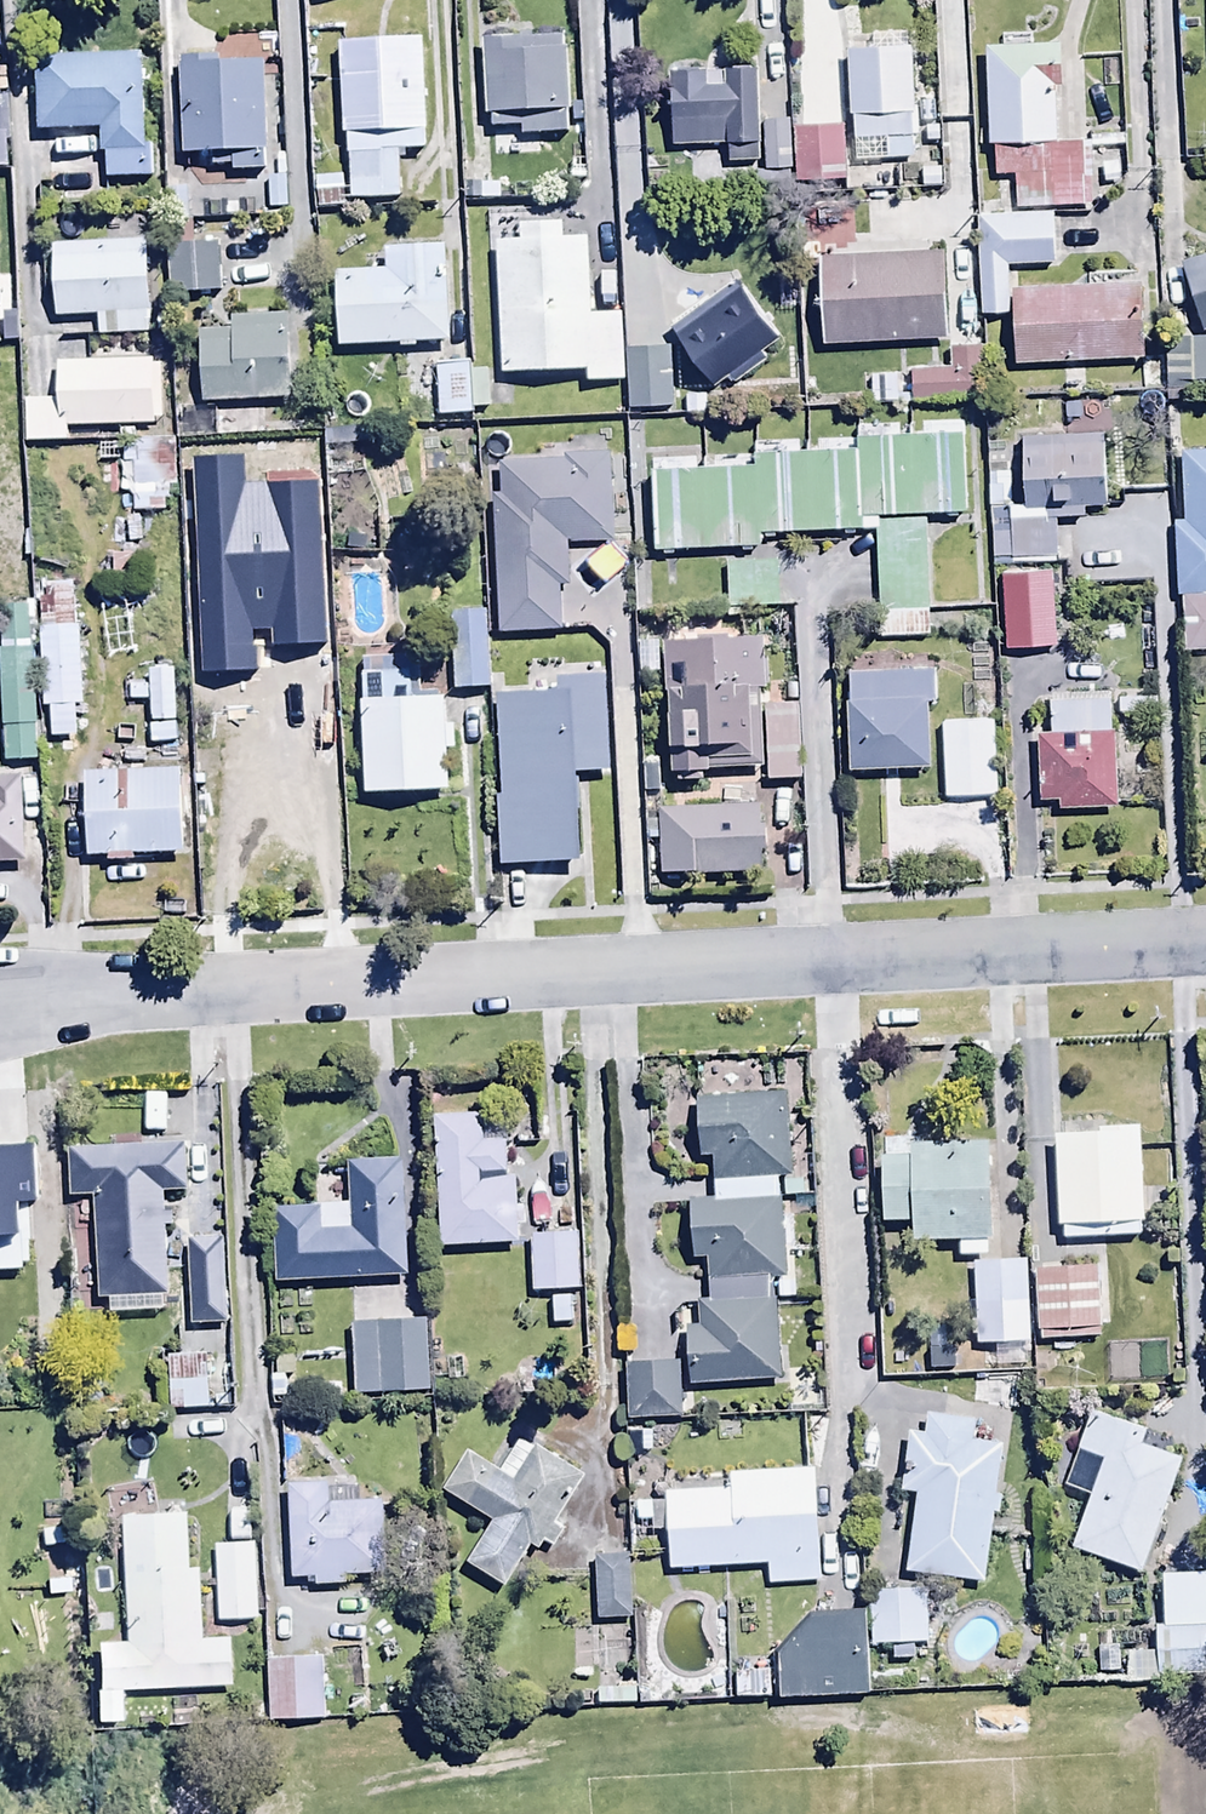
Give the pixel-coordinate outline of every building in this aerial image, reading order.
[(847,46),(848,113),(851,113),(852,159),(914,158),(914,136),(917,135),(916,106),(911,106),(910,42),(907,42),(907,30),(870,31),(870,45),(847,46)] [(562,32),(482,33),(484,114),(489,114),(490,127),(521,127),(521,134),(565,133),(564,109),(570,109),(568,43),(562,43),(562,32)] [(428,149),(422,36),(336,41),(341,134),(346,133),(349,199),(401,197),(398,150),(428,149)] [(1060,41),(984,43),(987,142),(994,142),(995,175),(1014,174),(1015,208),(1090,205),(1089,177),(1083,177),(1082,139),(1057,140),(1055,84),(1061,84),(1060,41)] [(141,57),(141,51),(33,54),(35,131),(97,130),(98,152),(105,152),(106,178),(152,177),(151,144),(145,144),(144,87),(151,81),(153,71),(149,63),(141,57)] [(217,54),(178,55),(181,154),(210,153),(210,165),(231,165),(231,170),(265,169),(261,60),(217,62),(217,54)] [(706,67),(668,68),(670,146),(726,144),(726,162),(759,161),(756,68),(721,69),(722,84),(706,84),(706,67)] [(790,116),(763,116),(764,168),(791,167),(790,116)] [(844,178),(844,168),(842,122),(792,124),(795,180),(844,178)] [(267,208),(286,208),(285,154),(276,154),(277,174),(266,174),(267,208)] [(844,168),(844,178),(845,190),(892,188),(891,167),(844,168)] [(513,181),(462,180),(461,202),(513,203),(513,181)] [(217,264),(215,215),(168,217),(170,265),(217,264)] [(340,321),(447,318),(445,217),(384,219),(385,245),(338,246),(340,321)] [(496,240),(499,371),(585,369),(585,381),(623,380),(621,311),(590,312),(588,235),(563,235),(563,221),(517,222),(518,239),(496,240)] [(945,312),(940,222),(817,228),(821,318),(945,312)] [(1202,304),(1205,302),(1205,229),(1180,238),(1202,304)] [(145,241),(51,245),(54,318),(96,317),(96,337),(149,335),(145,241)] [(1140,333),(1138,255),(1014,257),(1016,336),(1140,333)] [(735,278),(670,329),(714,386),(728,375),(734,383),(766,359),(761,352),(779,338),(770,326),(775,322),(755,295),(751,298),(735,278)] [(286,315),(230,317),(231,329),(198,330),(201,403),(289,399),(286,315)] [(669,382),(669,319),(627,319),(628,382),(669,382)] [(471,335),(433,337),(435,390),(473,389),(471,335)] [(950,367),(909,368),(910,400),(983,398),(982,344),(950,345),(950,367)] [(122,441),(135,440),(135,425),(160,424),(159,362),(151,363),(151,360),(56,362),(57,397),(23,398),(24,442),(66,441),(66,426),(116,425),(117,441),(122,441)] [(752,461),(652,462),(653,548),(760,545),(760,531),(875,528),(879,638),(929,637),(927,510),(964,510),(963,421),(918,422),(918,433),(898,433),(898,426),(855,427),(855,441),(814,442),(814,450),(799,450),(799,443),(752,443),(752,461)] [(135,440),(122,441),(121,496),(116,496),(116,511),(141,512),(141,520),(123,519),(123,540),(159,541),(160,441),(135,440)] [(1180,450),(1183,520),(1173,520),(1176,599),(1181,598),(1183,650),(1205,649),(1205,449),(1180,450)] [(492,495),(496,632),(560,630),(558,584),(568,584),(566,541),(613,539),(610,453),(562,454),(562,463),(497,465),(498,494),(492,495)] [(28,509),(5,510),(6,535),(29,534),(28,509)] [(1057,542),(1001,544),(1003,622),(1059,620),(1057,542)] [(487,586),(449,589),(454,663),(492,661),(487,586)] [(0,614),(0,625),(3,738),(38,737),(35,613),(0,614)] [(80,625),(39,626),(42,707),(49,707),(50,737),(76,736),(75,705),(82,705),(80,625)] [(283,700),(298,699),(298,697),(332,697),(329,635),(294,636),(295,662),(282,662),(282,666),(267,667),(268,695),(276,695),(283,695),(283,700)] [(765,763),(764,705),(757,705),(756,689),(768,689),(767,637),(662,640),(663,691),(667,691),(669,770),(674,770),(674,781),(703,781),(703,770),(752,769),(752,763),(765,763)] [(360,657),(363,791),(446,789),(446,748),(455,747),(454,727),(443,727),(442,692),(419,693),(419,656),(360,657)] [(846,768),(880,768),(880,782),(896,781),(896,766),(929,765),(928,700),(934,700),(933,666),(846,669),(846,768)] [(175,743),(174,667),(147,668),(148,685),(127,685),(128,701),(149,700),(150,743),(175,743)] [(553,689),(495,691),(498,864),(578,862),(574,772),(609,770),(605,676),(553,678),(553,689)] [(1108,695),(1048,698),(1050,730),(1034,730),(1038,799),(1056,798),(1056,808),(1113,805),(1108,695)] [(764,705),(765,763),(766,779),(799,778),(798,704),(764,705)] [(179,768),(82,772),(85,856),(106,855),(106,861),(134,860),(134,853),(182,851),(179,768)] [(24,862),(21,775),(0,776),(0,863),(24,862)] [(763,805),(658,807),(659,874),(764,872),(763,805)] [(713,1200),(779,1197),(777,1174),(790,1173),(785,1091),(693,1097),(696,1156),(711,1155),(713,1200)] [(1138,1098),(1053,1101),(1057,1215),(1143,1212),(1138,1098)] [(517,1244),(514,1179),(479,1180),(479,1173),(505,1172),(503,1139),(482,1140),(481,1112),(433,1114),(438,1247),(517,1244)] [(166,1312),(163,1192),(189,1192),(188,1144),(67,1147),(68,1195),(93,1194),(96,1298),(107,1298),(108,1313),(166,1312)] [(407,1276),(403,1157),(347,1159),(348,1203),(272,1206),(275,1280),(407,1276)] [(706,1301),(771,1299),(770,1279),(784,1278),(779,1197),(713,1200),(688,1201),(691,1258),(703,1258),(706,1301)] [(580,1210),(529,1211),(530,1263),(581,1262),(580,1210)] [(221,1213),(184,1214),(187,1300),(224,1299),(221,1213)] [(27,1294),(25,1233),(0,1234),(0,1218),(0,1295),(27,1294)] [(1026,1236),(971,1238),(975,1318),(1029,1316),(1026,1236)] [(1102,1239),(1034,1241),(1036,1313),(1104,1311),(1102,1239)] [(355,1369),(430,1368),(429,1297),(354,1298),(355,1369)] [(771,1299),(706,1301),(695,1301),(696,1325),(688,1325),(687,1314),(673,1315),(674,1335),(684,1334),(688,1385),(771,1380),(773,1412),(816,1410),(815,1398),(811,1398),(811,1387),(788,1388),(785,1351),(777,1351),(774,1299),(771,1299)] [(221,1323),(168,1325),(170,1379),(223,1378),(221,1323)] [(691,1394),(678,1394),(679,1359),(626,1358),(625,1416),(691,1417),(691,1394)] [(547,1374),(515,1374),(515,1395),(547,1395),(547,1374)] [(1142,1572),(1181,1460),(1142,1447),(1147,1433),(1089,1413),(1075,1452),(1100,1460),(1071,1548),(1142,1572)] [(503,1587),(528,1544),(536,1549),(541,1540),(553,1547),(564,1528),(555,1523),(584,1474),(535,1444),(533,1448),(517,1439),(500,1468),(465,1447),(440,1490),(490,1519),(463,1564),(503,1587)] [(666,1531),(667,1568),(766,1564),(767,1587),(817,1585),(812,1470),(730,1473),(730,1489),(666,1491),(666,1501),(651,1502),(651,1498),(633,1499),(634,1519),(649,1519),(650,1531),(666,1531)] [(383,1497),(354,1498),(354,1479),(288,1481),(292,1578),(315,1577),(315,1585),(348,1584),(347,1575),(386,1574),(383,1497)] [(184,1513),(124,1516),(129,1643),(93,1644),(96,1724),(119,1723),(117,1691),(232,1686),(230,1638),(201,1639),(198,1568),(186,1568),(184,1513)] [(254,1518),(215,1518),(214,1597),(253,1597),(254,1518)] [(628,1555),(595,1556),(596,1620),(629,1619),(628,1555)] [(924,1563),(872,1563),(872,1620),(925,1619),(924,1563)] [(867,1694),(863,1615),(810,1616),(774,1651),(777,1699),(867,1694)] [(1153,1626),(1155,1677),(1205,1675),(1205,1624),(1153,1626)] [(332,1628),(269,1630),(271,1693),(335,1691),(332,1628)] [(768,1666),(735,1665),(734,1696),(768,1696),(768,1666)]
